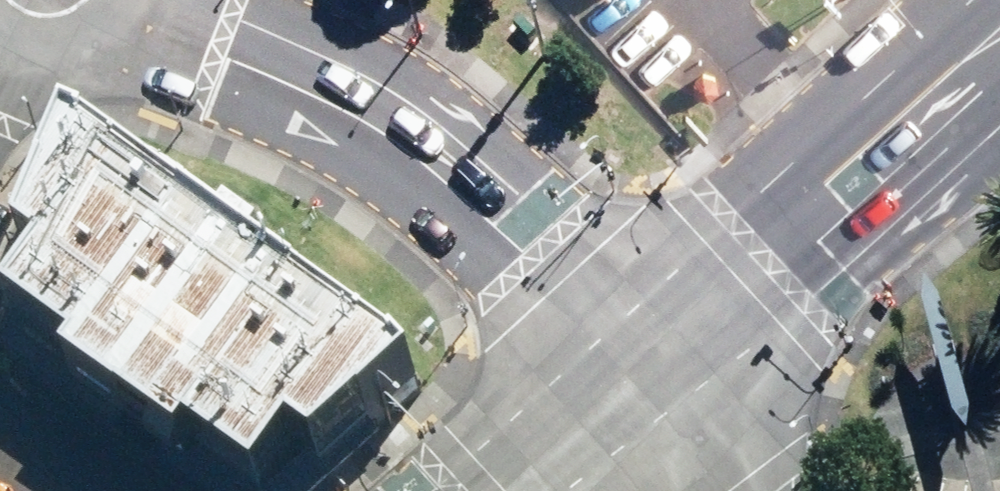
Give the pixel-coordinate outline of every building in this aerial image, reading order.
[(74,154),(0,312),(0,376),(49,410),(41,422),(141,490),(166,490),(301,490),(414,391),(74,154)]
